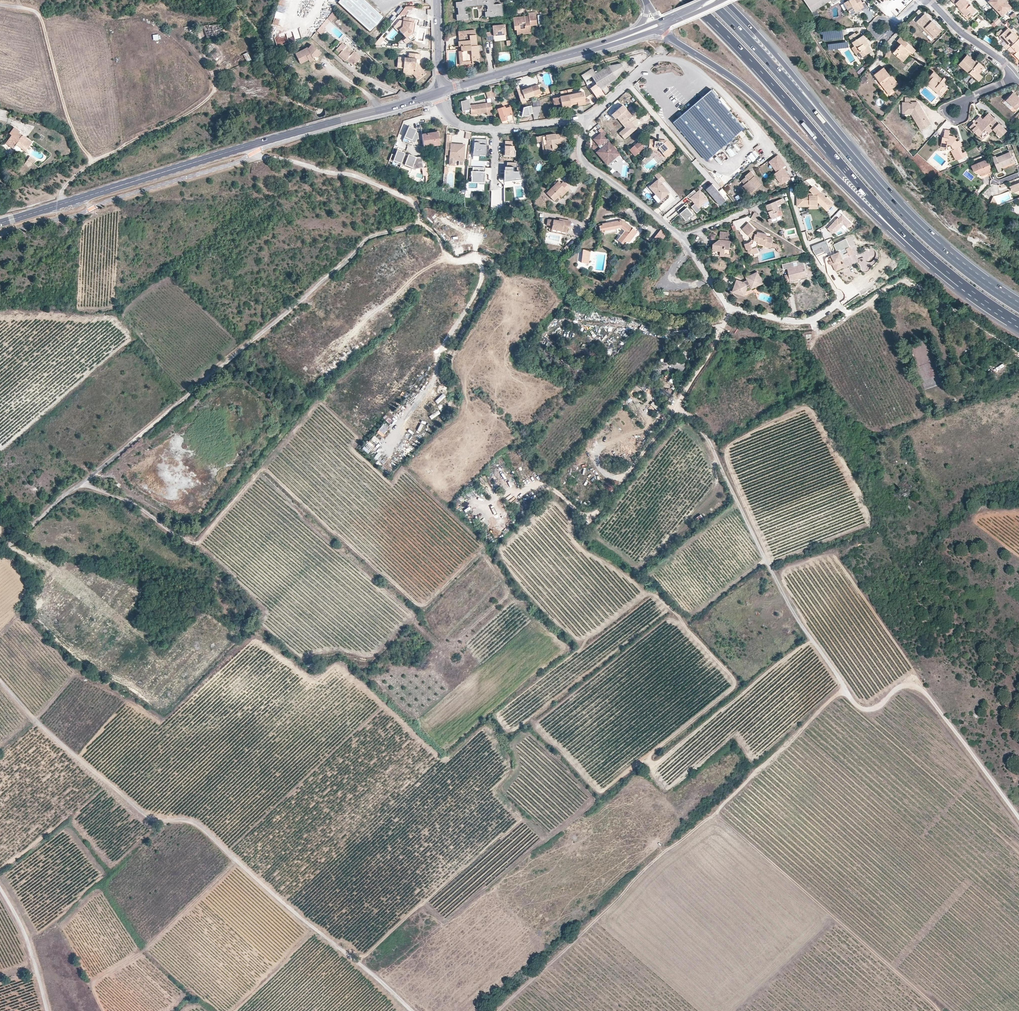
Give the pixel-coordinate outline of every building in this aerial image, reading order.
[(289,0),(280,0),(278,11),(286,13),(289,0)] [(366,0),(340,0),(338,3),(371,32),(384,17),(366,0)] [(462,0),(462,2),(456,2),(456,8),(458,8),(458,15),(456,15),(457,20),(464,20),(464,19),(468,18),(468,14),(466,14),(465,11),(464,8),(466,7),(474,6),(474,5),(477,5),(485,5),(487,6),(488,9),(487,9),(487,12),(485,12),(485,17),(490,17),(490,18),(503,16),(502,4),(494,5),(494,3),(495,3),(494,0),(477,0),(473,0),(467,0),(462,0)] [(809,7),(812,11),(812,12),(816,9),(830,0),(819,0),(812,4),(809,7)] [(844,10),(847,8),(851,14),(860,8),(861,11),(867,7),(864,1),(862,2),(861,0),(849,0),(841,5),(844,10)] [(959,6),(961,9),(960,10),(965,15),(970,12),(974,16),(978,12),(966,0),(951,0),(955,3),(956,3),(959,6)] [(990,0),(987,0),(986,1),(1002,17),(1012,8),(1011,6),(1003,14),(994,5),(993,6),(989,1),(990,0)] [(989,1),(993,6),(994,5),(1003,14),(1011,6),(1005,0),(990,0),(989,1)] [(411,6),(406,6),(399,14),(407,15),(407,10),(411,10),(411,6)] [(331,21),(339,12),(335,8),(327,18),(331,21)] [(529,16),(513,18),(514,30),(516,30),(516,35),(530,34),(530,26),(536,25),(535,12),(528,13),(529,16)] [(931,20),(924,13),(916,22),(923,29),(925,27),(935,37),(941,30),(933,22),(932,24),(930,22),(931,20)] [(996,15),(991,19),(998,26),(1003,23),(996,15)] [(405,21),(403,21),(402,27),(399,28),(399,29),(406,38),(408,37),(411,40),(414,37),(412,34),(413,33),(415,22),(412,22),(413,19),(405,17),(405,21)] [(326,29),(324,28),(321,25),(317,31),(322,35),(326,29)] [(504,25),(492,26),(493,32),(485,33),(486,40),(494,39),(493,36),(505,35),(504,25)] [(925,27),(923,29),(933,39),(935,37),(925,27)] [(1008,49),(1018,39),(1008,28),(1000,35),(1005,40),(1003,41),(1006,43),(1003,46),(1007,50),(1008,49)] [(458,31),(459,41),(457,41),(458,46),(460,46),(461,51),(458,52),(460,65),(479,63),(477,46),(476,46),(474,29),(458,31)] [(292,32),(287,35),(291,43),(296,40),(292,32)] [(855,45),(854,45),(858,52),(860,52),(863,57),(872,50),(869,45),(867,46),(866,44),(869,42),(864,34),(861,36),(859,32),(856,33),(855,32),(849,36),(855,45)] [(897,40),(898,42),(901,43),(897,47),(893,52),(903,61),(911,53),(912,54),(916,49),(901,37),(897,40)] [(1018,39),(1008,49),(1010,52),(1012,51),(1014,54),(1018,60),(1018,39)] [(342,42),(342,43),(341,44),(336,50),(340,53),(338,55),(345,61),(346,60),(348,58),(354,64),(361,57),(347,45),(346,46),(342,42)] [(321,53),(312,44),(308,48),(308,47),(299,51),(299,52),(304,61),(305,62),(309,60),(310,63),(314,61),(313,58),(312,57),(314,55),(315,56),(317,57),(321,53)] [(304,62),(299,52),(299,51),(298,52),(296,53),(301,64),(304,62)] [(403,68),(403,70),(414,71),(420,78),(425,74),(416,61),(416,59),(420,59),(421,54),(409,53),(409,58),(404,57),(403,68)] [(978,65),(975,63),(968,56),(959,66),(979,84),(984,79),(980,75),(985,69),(979,64),(978,65)] [(595,74),(592,69),(581,75),(585,81),(592,77),(597,85),(591,89),(599,100),(604,96),(600,89),(617,79),(624,68),(621,63),(608,66),(595,74)] [(893,79),(890,76),(884,67),(874,74),(881,84),(887,92),(892,88),(898,83),(894,78),(893,79)] [(414,71),(403,70),(402,74),(413,74),(417,80),(420,78),(414,71)] [(944,85),(947,82),(949,80),(944,77),(942,78),(934,71),(929,77),(931,79),(927,84),(938,93),(940,90),(943,93),(948,88),(946,86),(944,85)] [(887,97),(890,95),(887,92),(881,84),(878,86),(887,97)] [(534,96),(535,100),(542,97),(538,85),(522,90),(525,99),(534,96)] [(949,90),(948,88),(943,93),(940,90),(938,93),(937,94),(942,98),(949,90)] [(707,160),(744,128),(711,89),(674,122),(707,160)] [(1016,96),(1017,95),(1012,91),(1005,98),(1016,108),(1018,105),(1018,99),(1016,96)] [(583,92),(569,95),(570,103),(578,102),(578,104),(578,105),(586,104),(585,99),(583,92)] [(570,103),(569,95),(553,98),(554,105),(561,104),(562,109),(571,107),(571,105),(570,103)] [(493,114),(491,103),(470,106),(469,100),(461,101),(462,110),(470,109),(471,114),(478,113),(481,112),(487,111),(487,115),(493,114)] [(917,102),(902,102),(902,112),(912,111),(919,123),(917,123),(921,130),(930,124),(923,111),(922,111),(921,110),(920,110),(918,108),(920,107),(917,102)] [(506,108),(506,106),(504,107),(503,105),(497,107),(503,123),(515,123),(517,118),(514,116),(511,107),(506,108)] [(617,118),(619,116),(622,120),(620,121),(625,128),(619,133),(625,140),(635,131),(631,127),(634,125),(629,119),(632,116),(626,109),(623,105),(611,115),(615,119),(617,118)] [(531,106),(523,107),(522,112),(519,111),(518,116),(522,116),(521,117),(530,116),(529,114),(533,113),(531,106)] [(993,129),(996,132),(997,131),(1001,136),(1006,130),(989,113),(983,119),(976,126),(973,123),(969,127),(978,136),(985,129),(984,128),(990,122),(994,127),(992,129),(993,129)] [(980,116),(973,123),(976,126),(983,119),(980,116)] [(984,128),(985,129),(989,133),(993,129),(992,129),(994,127),(990,122),(984,128)] [(12,135),(5,143),(13,149),(15,146),(16,144),(17,145),(26,151),(32,143),(19,133),(20,132),(14,127),(10,134),(12,135)] [(408,128),(404,137),(412,140),(411,141),(415,143),(417,139),(419,139),(418,133),(416,132),(417,130),(413,128),(413,130),(408,128)] [(953,149),(952,149),(957,159),(958,160),(967,155),(965,151),(963,152),(960,146),(961,146),(958,140),(957,141),(956,139),(957,138),(955,136),(949,135),(950,130),(945,129),(944,136),(943,136),(941,144),(947,145),(948,144),(951,145),(953,149)] [(604,131),(601,134),(594,140),(599,146),(600,145),(603,148),(604,149),(603,150),(602,149),(597,153),(605,163),(617,152),(603,137),(606,134),(604,131)] [(438,132),(422,134),(423,146),(440,144),(438,132)] [(556,134),(541,136),(543,146),(545,145),(546,154),(553,153),(555,150),(554,149),(555,148),(556,148),(557,148),(557,147),(557,146),(557,145),(557,144),(565,143),(563,134),(556,135),(556,134)] [(655,140),(650,139),(649,145),(655,146),(654,148),(658,148),(663,153),(665,151),(668,155),(675,150),(667,141),(664,143),(663,142),(659,142),(655,141),(655,140)] [(486,142),(474,141),(472,158),(478,158),(479,157),(486,157),(486,142)] [(644,145),(641,141),(631,149),(636,156),(643,150),(642,149),(642,148),(644,147),(644,145)] [(464,161),(465,145),(451,144),(451,143),(446,142),(445,155),(450,155),(450,160),(454,160),(464,161)] [(505,146),(505,156),(514,156),(515,146),(505,146)] [(392,154),(389,161),(392,162),(393,160),(412,167),(411,169),(416,169),(423,168),(422,157),(418,158),(413,156),(412,157),(400,153),(400,151),(397,150),(395,155),(392,154)] [(995,155),(992,156),(998,171),(1001,169),(1000,167),(1014,162),(1010,151),(996,157),(995,155)] [(619,155),(617,152),(605,163),(607,165),(619,155)] [(750,153),(743,159),(748,166),(756,160),(750,153)] [(790,178),(783,168),(786,166),(778,155),(770,161),(777,172),(776,172),(784,182),(790,178)] [(696,159),(692,163),(704,176),(709,172),(696,159)] [(989,170),(991,169),(988,159),(971,165),(973,171),(979,174),(989,170)] [(517,163),(507,164),(507,169),(505,169),(505,185),(521,182),(520,168),(517,168),(517,163)] [(485,167),(473,167),(473,171),(471,171),(471,183),(485,183),(485,167)] [(784,182),(776,172),(774,174),(781,184),(784,182)] [(658,173),(655,176),(658,180),(649,187),(654,193),(661,201),(666,196),(670,193),(661,184),(665,180),(658,173)] [(747,176),(741,181),(745,185),(746,184),(749,187),(746,190),(750,195),(762,183),(755,176),(752,179),(750,176),(748,178),(747,176)] [(560,184),(558,182),(555,185),(547,193),(554,201),(557,197),(565,189),(567,191),(570,188),(563,181),(561,183),(560,184)] [(727,200),(712,183),(706,188),(721,205),(727,200)] [(1018,185),(1018,183),(1010,186),(1012,192),(1013,192),(1018,190),(1018,185)] [(810,196),(809,194),(798,195),(799,207),(809,206),(810,206),(810,205),(818,204),(818,202),(822,202),(824,204),(823,205),(827,209),(833,203),(813,185),(809,190),(813,193),(816,195),(810,196)] [(565,189),(557,197),(558,198),(560,196),(561,197),(567,191),(565,189)] [(694,190),(687,196),(690,199),(691,198),(694,201),(695,200),(696,202),(691,206),(697,213),(704,207),(702,205),(708,199),(700,189),(696,192),(694,190)] [(661,201),(654,193),(651,196),(660,206),(669,199),(666,196),(661,201)] [(813,193),(797,194),(798,208),(810,208),(809,206),(799,207),(798,195),(801,195),(809,194),(810,196),(816,195),(813,193)] [(778,209),(776,203),(781,201),(779,197),(765,203),(770,216),(771,217),(778,214),(776,210),(778,209)] [(827,209),(823,205),(824,204),(822,202),(818,202),(827,211),(834,204),(833,203),(827,209)] [(685,205),(678,211),(681,214),(684,217),(687,220),(694,214),(688,208),(687,208),(685,205)] [(839,217),(829,228),(834,232),(839,230),(845,223),(849,227),(853,222),(843,213),(840,218),(839,217)] [(559,221),(548,219),(547,223),(552,224),(552,226),(552,229),(561,231),(566,232),(568,226),(570,226),(571,221),(564,220),(563,222),(559,221)] [(622,220),(619,220),(602,223),(603,225),(599,226),(601,233),(604,233),(604,231),(620,228),(624,231),(622,232),(617,239),(622,244),(623,243),(626,240),(627,241),(629,242),(632,238),(630,237),(632,235),(634,236),(637,232),(637,231),(636,231),(625,221),(624,221),(623,221),(622,220)] [(626,220),(625,221),(636,231),(637,229),(626,220)] [(742,229),(752,239),(754,239),(752,243),(750,244),(749,242),(744,244),(746,249),(748,249),(749,252),(751,253),(753,252),(754,254),(759,252),(757,247),(758,243),(765,245),(766,243),(772,244),(771,246),(776,248),(779,252),(783,250),(779,243),(772,242),(773,238),(766,236),(767,234),(758,231),(757,233),(754,233),(753,232),(756,229),(749,222),(742,229)] [(654,237),(661,243),(667,234),(661,229),(654,237)] [(720,238),(718,240),(718,242),(716,243),(715,242),(713,243),(712,250),(720,251),(720,253),(725,253),(728,252),(728,249),(730,250),(731,240),(729,240),(730,234),(728,232),(721,231),(720,238)] [(830,249),(827,241),(811,248),(815,253),(824,249),(825,251),(830,249)] [(854,256),(849,247),(830,257),(833,260),(830,262),(832,264),(837,273),(845,269),(844,266),(842,263),(848,260),(846,256),(849,255),(851,258),(854,256)] [(583,249),(582,259),(590,260),(591,250),(583,249)] [(784,270),(787,270),(801,266),(800,261),(782,265),(784,270)] [(807,275),(804,265),(801,266),(787,270),(789,275),(785,276),(787,284),(791,283),(791,282),(798,280),(798,277),(807,275)] [(746,277),(747,280),(748,282),(746,283),(743,282),(737,280),(733,291),(744,295),(747,287),(750,286),(751,288),(763,283),(758,272),(746,277)] [(685,339),(682,337),(673,348),(676,350),(685,339)] [(676,357),(670,365),(683,374),(688,367),(676,357)] [(650,407),(657,411),(659,406),(652,403),(650,407)] [(385,416),(383,419),(389,424),(392,420),(385,416)] [(385,425),(378,432),(383,437),(390,429),(385,425)] [(363,450),(368,454),(380,441),(374,436),(363,450)] [(506,521),(500,525),(505,530),(510,526),(506,521)] [(242,623),(237,628),(243,634),(249,629),(242,623)] [(312,663),(307,666),(314,672),(318,669),(312,663)]
